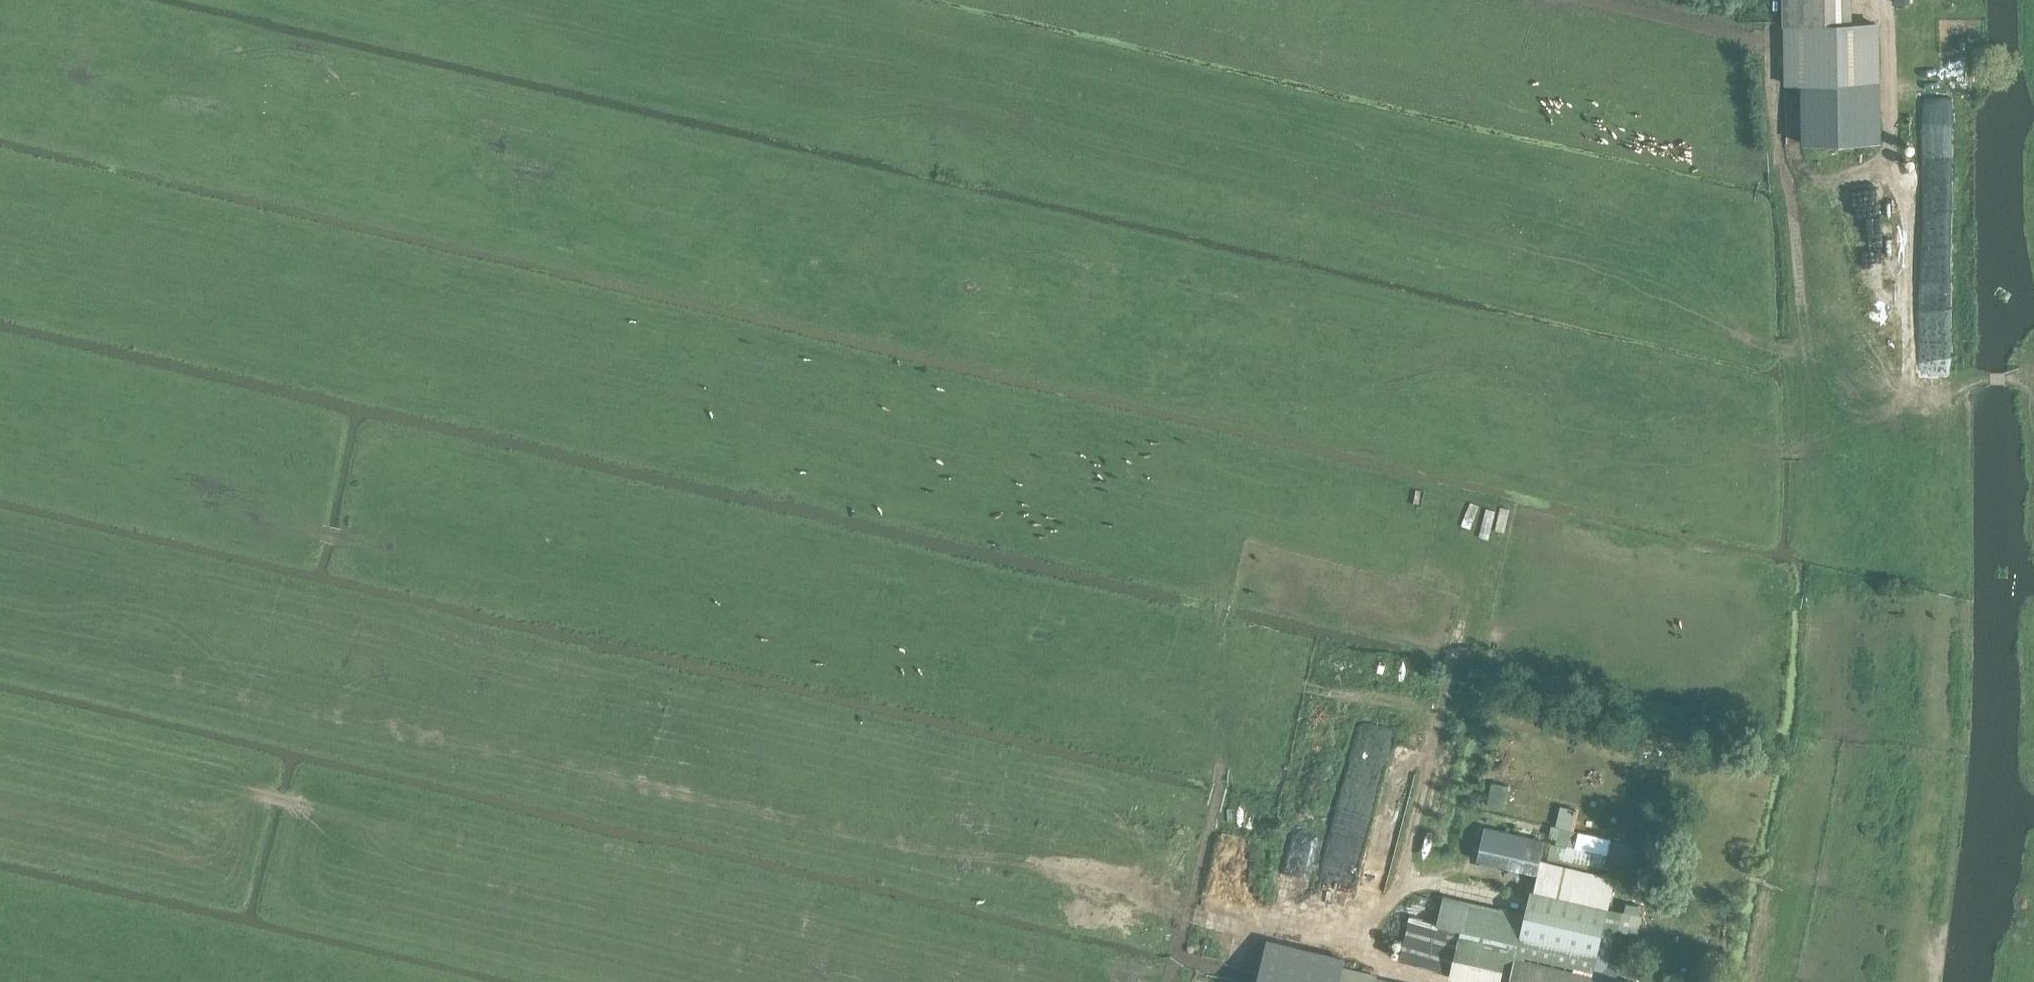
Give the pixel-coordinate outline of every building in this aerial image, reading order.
[(1784,25),(1852,24),(1851,0),(1784,0),(1784,25)] [(1952,356),(1952,261),(1922,261),(1922,356),(1952,356)] [(1563,803),(1558,822),(1576,827),(1581,808),(1563,803)] [(1485,827),(1478,859),(1537,872),(1544,841),(1485,827)] [(1553,856),(1632,871),(1638,842),(1610,837),(1608,849),(1556,839),(1553,856)] [(1522,917),(1442,897),(1436,923),(1462,930),(1464,931),(1462,937),(1455,974),(1486,981),(1509,981),(1514,956),(1592,974),(1607,907),(1528,890),(1522,917)] [(1464,931),(1462,930),(1436,923),(1410,917),(1399,961),(1455,974),(1462,937),(1464,931)] [(1345,974),(1349,957),(1272,939),(1262,981),(1379,981),(1345,974)] [(1514,956),(1509,981),(1623,981),(1592,974),(1514,956)]
